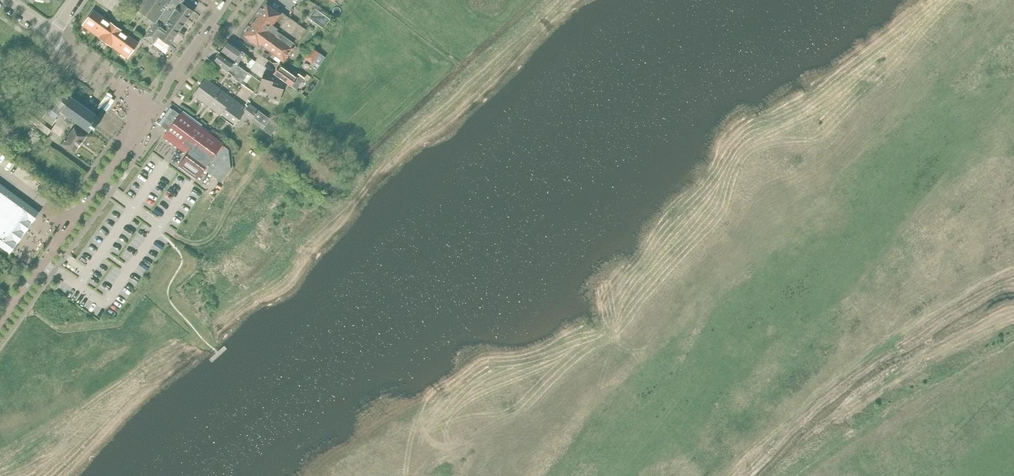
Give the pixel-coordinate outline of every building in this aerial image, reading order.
[(135,8),(154,22),(144,37),(153,43),(159,36),(170,44),(178,32),(182,35),(184,32),(180,29),(194,10),(183,2),(181,4),(179,3),(181,0),(141,0),(135,8)] [(250,23),(244,31),(246,33),(245,35),(247,36),(245,39),(254,45),(255,43),(257,44),(259,42),(283,60),(292,48),(291,47),(294,44),(295,44),(306,29),(271,3),(269,6),(267,5),(266,6),(263,5),(257,13),(259,15),(258,16),(253,22),(254,23),(253,25),(250,23)] [(315,8),(309,17),(322,26),(329,18),(315,8)] [(101,37),(111,23),(94,10),(86,22),(94,28),(92,30),(101,37)] [(111,44),(121,30),(111,23),(101,37),(111,44)] [(130,54),(139,43),(121,30),(111,44),(120,51),(122,48),(130,54)] [(234,62),(237,64),(246,53),(229,40),(222,50),(237,61),(236,63),(234,62)] [(312,47),(306,56),(311,60),(317,51),(312,47)] [(247,72),(237,64),(234,62),(221,52),(214,61),(234,76),(233,77),(240,82),(247,72)] [(280,64),(274,72),(291,85),(297,77),(280,64)] [(270,92),(274,79),(275,75),(264,71),(258,89),(263,90),(263,91),(264,91),(270,92)] [(206,78),(193,95),(234,125),(242,114),(251,121),(252,119),(263,128),(263,129),(271,135),(278,124),(258,110),(250,104),(247,108),(206,78)] [(274,79),(270,92),(268,96),(274,98),(275,99),(275,98),(280,100),(285,82),(274,79)] [(78,123),(89,131),(92,127),(96,130),(102,122),(98,119),(100,116),(72,95),(74,92),(68,88),(62,95),(59,96),(58,97),(56,99),(56,100),(56,101),(57,103),(52,109),(60,114),(62,111),(64,113),(61,118),(69,124),(73,119),(78,123)] [(30,115),(28,119),(37,125),(36,126),(48,134),(52,130),(50,129),(57,119),(47,111),(40,121),(30,115)] [(182,111),(180,113),(208,134),(210,131),(182,111)] [(232,166),(228,149),(208,134),(180,113),(163,136),(184,152),(186,150),(189,152),(180,163),(198,176),(204,168),(221,181),(232,166)] [(89,131),(78,123),(63,143),(75,151),(89,131)] [(33,149),(38,143),(31,138),(27,145),(33,149)] [(9,253),(38,214),(39,211),(0,183),(0,246),(9,253)]
